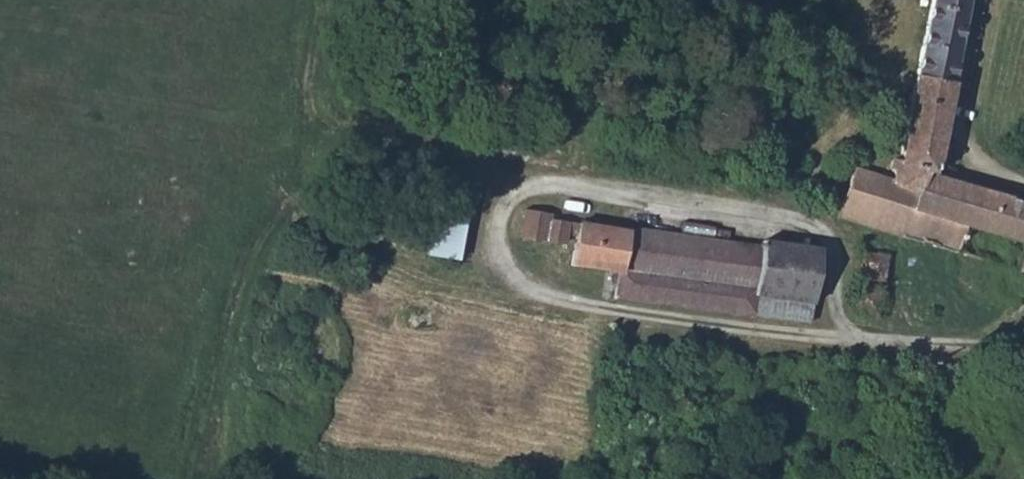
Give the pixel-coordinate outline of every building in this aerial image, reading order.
[(953,63),(967,0),(922,0),(910,52),(953,63)] [(883,178),(928,190),(953,63),(910,52),(893,131),(893,136),(883,178)] [(1011,287),(1018,287),(1017,278),(1012,273),(1023,225),(1023,219),(928,190),(883,178),(878,192),(837,183),(820,234),(1011,287)] [(438,190),(430,253),(461,257),(469,194),(438,190)] [(518,237),(517,245),(562,253),(565,245),(575,247),(571,270),(619,279),(613,310),(753,333),(755,318),(811,327),(809,274),(767,267),(766,260),(629,238),(625,240),(550,229),(546,224),(519,221),(518,237)]
